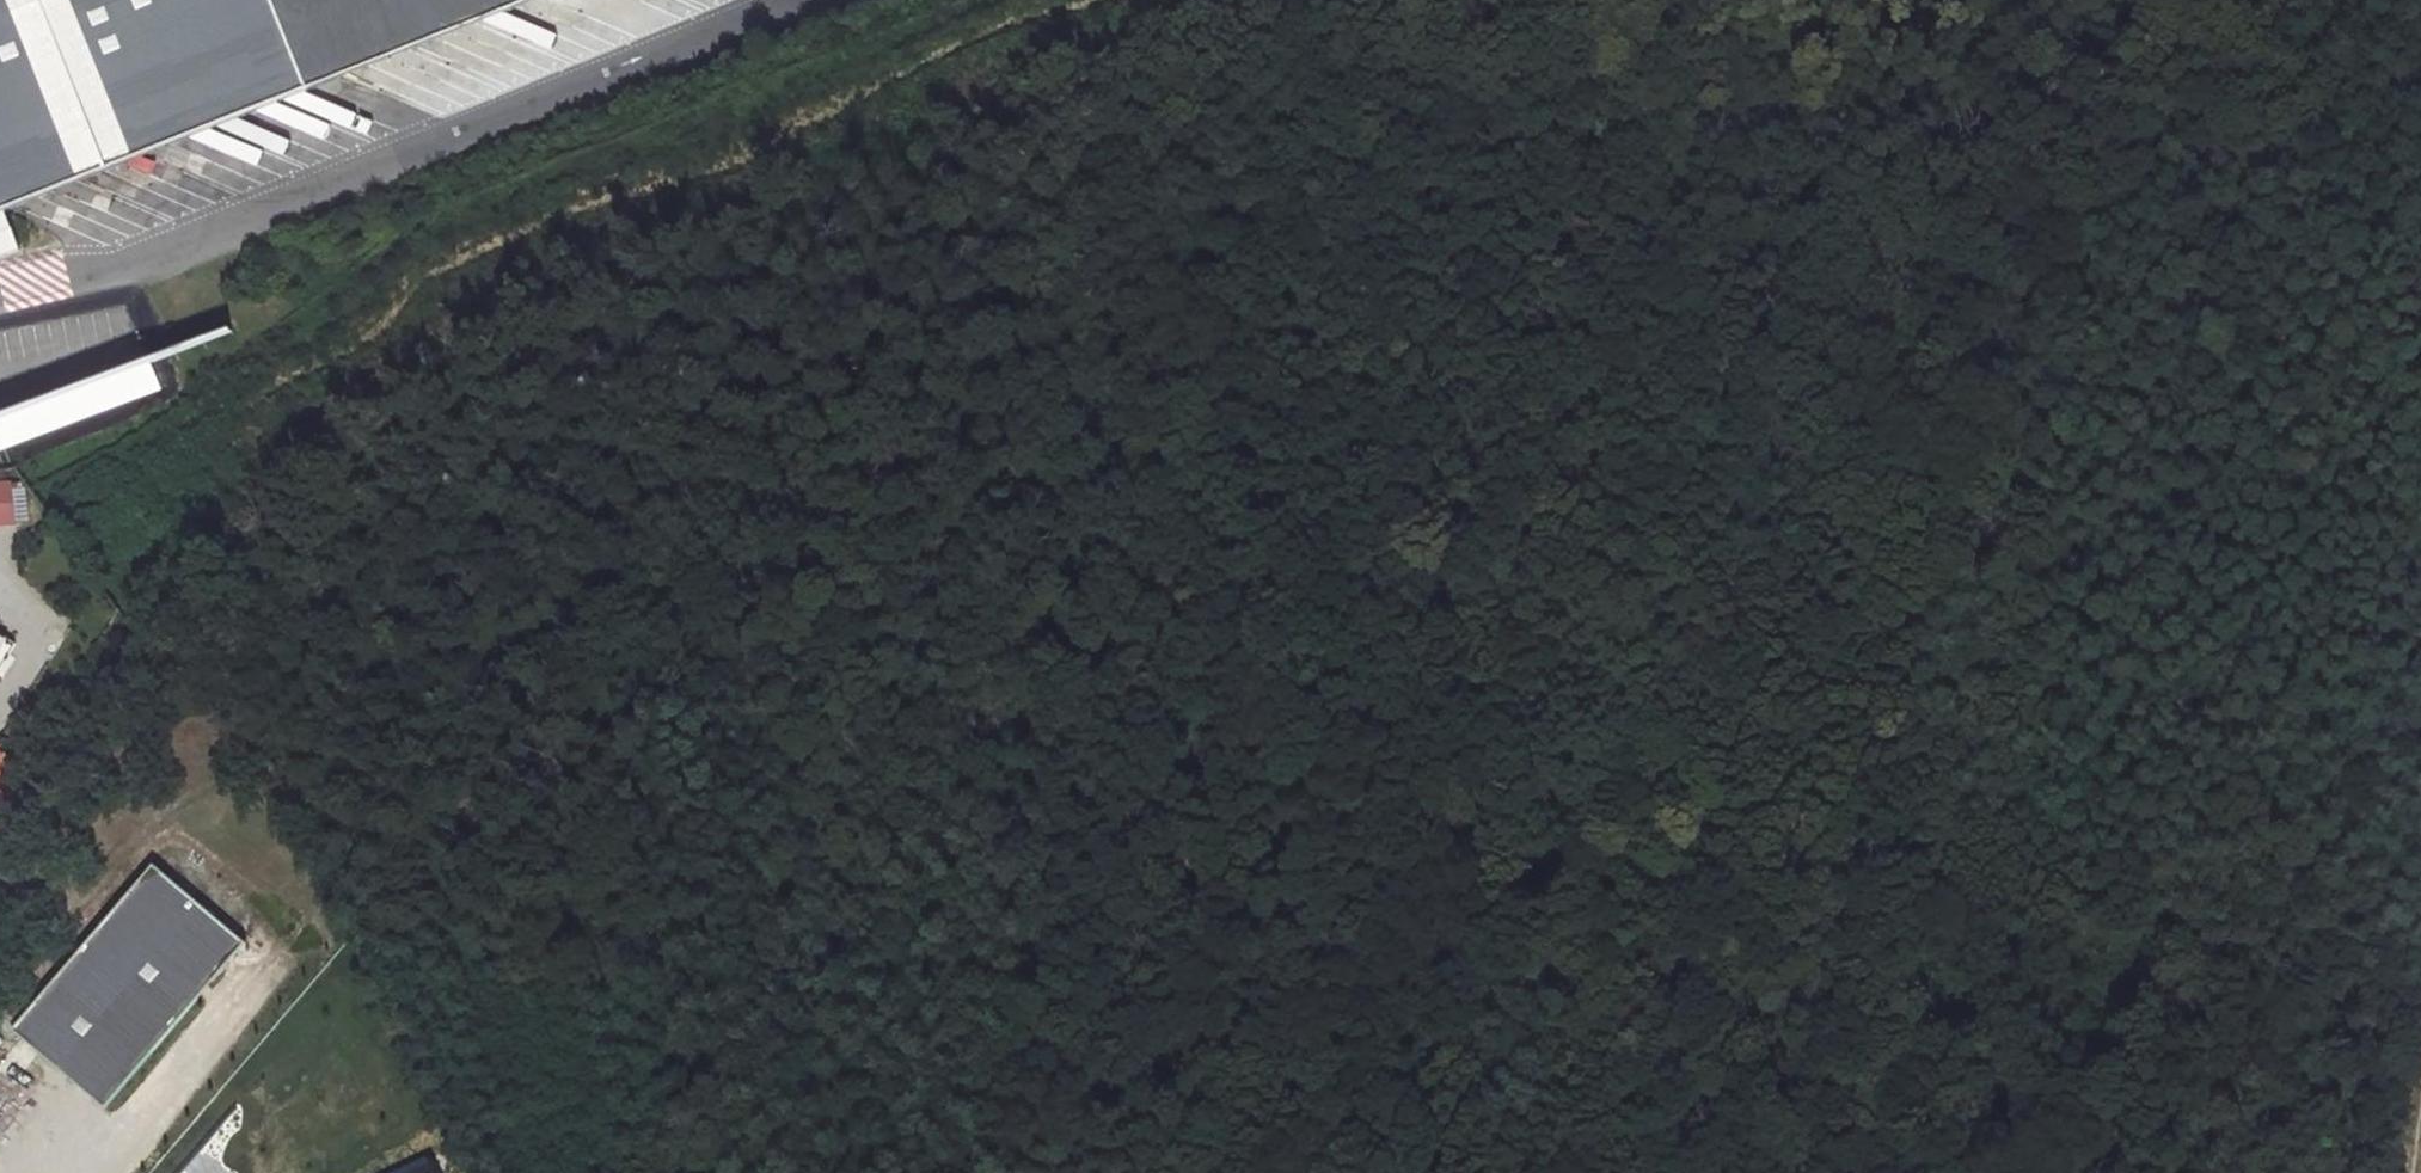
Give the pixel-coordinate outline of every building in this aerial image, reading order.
[(317,112),(590,0),(270,0),(317,112)] [(0,484),(0,524),(12,523),(10,483),(0,484)] [(17,643),(0,632),(0,670),(17,643)] [(9,728),(0,723),(0,743),(9,728)] [(19,766),(0,753),(0,799),(19,766)] [(171,877),(33,1045),(122,1118),(261,951),(171,877)]
